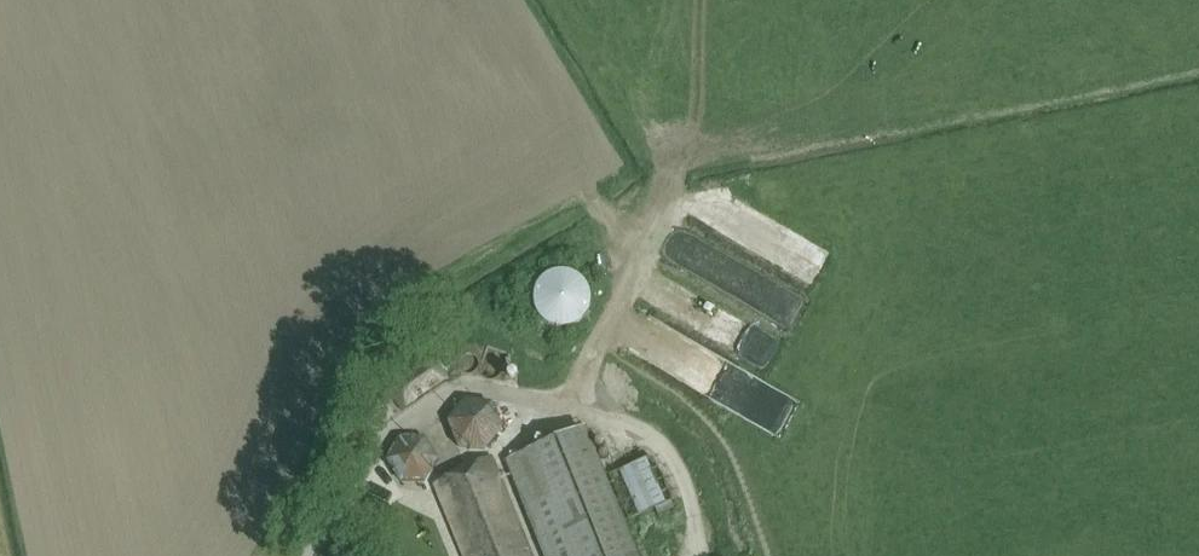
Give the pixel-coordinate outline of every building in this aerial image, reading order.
[(576,269),(529,278),(537,319),(585,309),(576,269)] [(771,293),(763,315),(789,324),(797,302),(771,293)] [(747,332),(727,321),(715,343),(761,368),(779,336),(753,321),(747,332)] [(430,353),(384,383),(401,409),(447,380),(430,353)] [(503,436),(490,384),(461,391),(465,405),(446,410),(455,447),(503,436)] [(547,555),(634,555),(583,432),(508,462),(547,555)] [(608,476),(627,522),(673,503),(653,458),(608,476)] [(491,460),(433,484),(463,555),(531,555),(491,460)]
